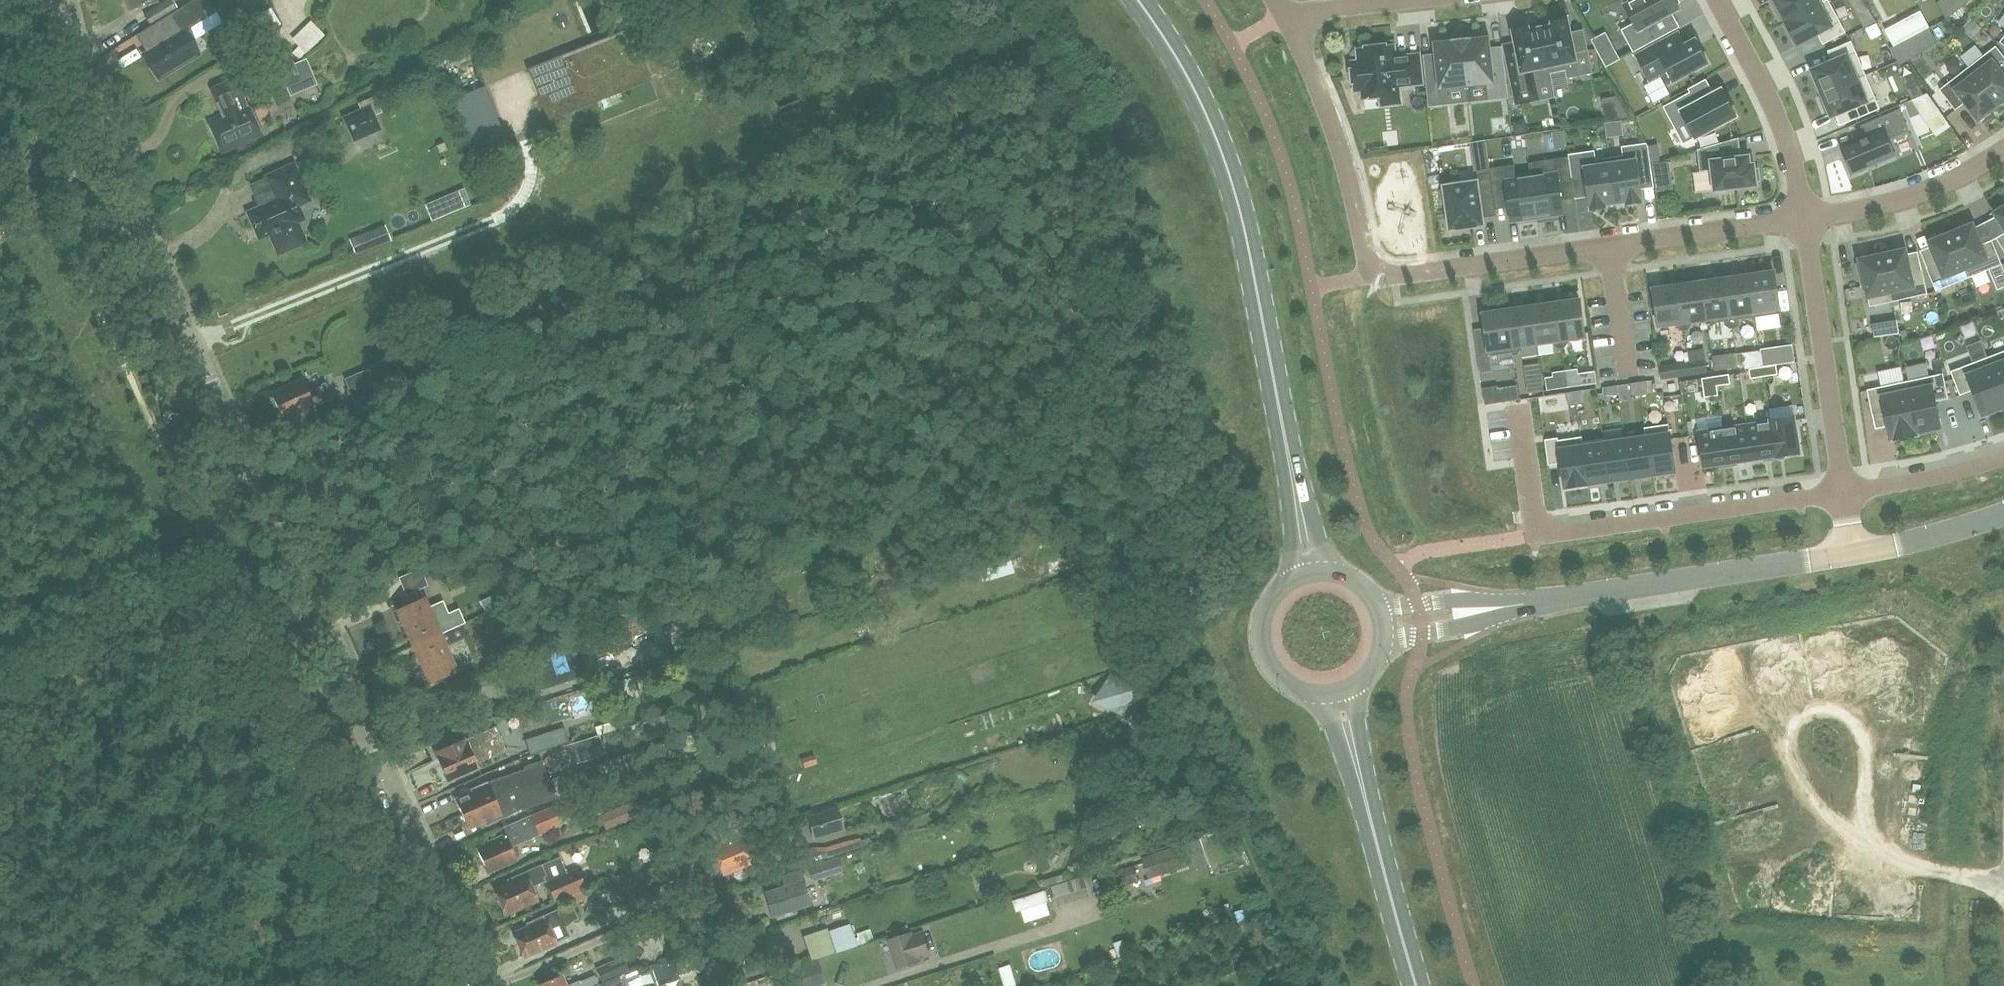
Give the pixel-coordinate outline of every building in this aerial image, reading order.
[(129,11),(157,3),(156,0),(126,0),(129,11)] [(157,80),(198,54),(184,31),(213,13),(205,0),(194,0),(155,23),(166,41),(142,56),(157,80)] [(143,15),(150,26),(155,23),(169,14),(178,9),(173,0),(167,0),(143,15)] [(1625,6),(1634,24),(1624,29),(1637,54),(1662,41),(1653,24),(1679,10),(1676,5),(1680,3),(1678,0),(1635,0),(1625,6)] [(1777,5),(1774,7),(1781,21),(1784,19),(1786,23),(1825,3),(1824,2),(1823,0),(1777,0),(1775,1),(1777,5)] [(1798,45),(1818,35),(1823,45),(1846,33),(1829,0),(1824,2),(1825,3),(1786,23),(1798,45)] [(263,31),(275,24),(268,11),(255,18),(263,31)] [(1894,46),(1929,28),(1920,11),(1885,30),(1894,46)] [(1876,22),(1870,12),(1858,18),(1864,28),(1876,22)] [(1574,52),(1568,20),(1552,23),(1553,26),(1541,29),(1550,74),(1566,70),(1568,79),(1593,74),(1588,49),(1574,52)] [(630,28),(560,56),(567,71),(572,83),(578,99),(647,72),(636,44),(630,28)] [(1550,74),(1541,29),(1529,31),(1529,28),(1513,32),(1515,43),(1504,45),(1516,105),(1539,100),(1537,86),(1552,83),(1550,74)] [(320,30),(301,45),(313,60),(332,45),(320,30)] [(1696,41),(1685,46),(1678,34),(1636,56),(1650,81),(1660,75),(1666,87),(1708,64),(1696,41)] [(1471,39),(1471,38),(1462,39),(1467,87),(1486,85),(1487,95),(1508,92),(1505,66),(1493,67),(1490,37),(1471,39)] [(1448,89),(1467,87),(1462,39),(1452,40),(1452,41),(1434,43),(1437,74),(1425,75),(1428,101),(1449,99),(1448,89)] [(1852,42),(1828,52),(1833,63),(1812,71),(1822,94),(1866,76),(1852,42)] [(1380,107),(1402,105),(1400,85),(1421,83),(1418,56),(1394,59),(1392,43),(1374,44),(1375,48),(1359,50),(1360,63),(1352,64),(1355,90),(1363,89),(1364,98),(1379,96),(1380,107)] [(2003,73),(2003,57),(1996,47),(1968,68),(1997,106),(2003,100),(2003,77),(2002,74),(2003,73)] [(272,94),(301,81),(290,53),(259,65),(272,94)] [(1709,72),(1734,68),(1732,54),(1707,57),(1709,72)] [(1965,103),(1978,120),(1997,106),(1968,68),(1939,90),(1955,111),(1965,103)] [(1866,76),(1822,94),(1824,99),(1820,100),(1826,114),(1830,113),(1831,117),(1852,109),(1856,120),(1880,110),(1866,76)] [(233,92),(228,81),(210,89),(222,114),(207,121),(222,154),(262,137),(241,88),(233,92)] [(484,86),(453,99),(474,151),(505,139),(484,86)] [(563,87),(538,97),(548,122),(573,112),(563,87)] [(1690,93),(1663,107),(1675,129),(1687,122),(1696,139),(1736,117),(1722,91),(1696,104),(1690,93)] [(1912,102),(1924,119),(1939,109),(1928,95),(1912,102)] [(320,114),(332,113),(331,99),(319,100),(320,114)] [(353,141),(380,129),(370,106),(343,118),(353,141)] [(1843,149),(1850,171),(1878,160),(1872,139),(1881,136),(1876,123),(1857,129),(1862,142),(1843,149)] [(1486,141),(1470,143),(1475,176),(1491,174),(1490,168),(1486,141)] [(1722,158),(1720,141),(1697,148),(1700,171),(1712,169),(1715,189),(1756,183),(1755,179),(1759,178),(1758,166),(1754,167),(1753,162),(1749,163),(1748,154),(1722,158)] [(1623,156),(1609,158),(1616,204),(1626,203),(1626,205),(1642,203),(1638,171),(1651,169),(1649,148),(1647,144),(1622,147),(1623,156)] [(1649,148),(1650,159),(1659,158),(1657,146),(1649,147),(1649,148)] [(1569,155),(1569,157),(1572,180),(1586,178),(1590,210),(1606,208),(1606,206),(1616,204),(1609,158),(1596,160),(1595,151),(1569,155)] [(1572,183),(1572,180),(1569,157),(1529,163),(1537,218),(1563,214),(1559,185),(1572,183)] [(1654,178),(1669,176),(1667,163),(1652,165),(1654,178)] [(1530,173),(1516,174),(1515,165),(1490,168),(1491,174),(1493,194),(1507,192),(1511,222),(1537,218),(1530,173)] [(304,238),(297,222),(304,219),(298,205),(309,200),(294,166),(268,177),(249,185),(259,208),(249,213),(255,228),(259,227),(264,237),(271,234),(279,250),(283,248),(287,249),(290,249),(293,248),(296,246),(298,244),(300,240),(304,238)] [(1442,205),(1446,204),(1450,230),(1484,226),(1480,200),(1494,198),(1493,194),(1491,174),(1475,176),(1476,182),(1444,187),(1444,190),(1440,191),(1442,205)] [(1995,210),(1996,213),(1995,214),(2003,229),(2003,204),(1995,210)] [(1951,234),(1969,279),(2002,265),(1992,241),(1981,246),(1973,226),(1971,226),(1970,223),(1959,227),(1960,231),(1951,234)] [(379,246),(391,241),(390,237),(385,225),(373,230),(379,246)] [(1942,238),(1940,235),(1929,239),(1931,243),(1929,243),(1937,264),(1927,268),(1936,292),(1969,279),(1951,234),(1942,238)] [(1883,256),(1893,302),(1928,295),(1923,270),(1911,272),(1906,251),(1883,256)] [(1893,302),(1883,256),(1860,261),(1860,264),(1857,265),(1859,276),(1863,275),(1870,308),(1893,302)] [(1750,276),(1756,318),(1780,314),(1774,273),(1750,276)] [(1726,280),(1733,329),(1735,328),(1739,323),(1739,320),(1756,318),(1750,276),(1726,280)] [(1702,283),(1707,320),(1707,325),(1725,322),(1726,325),(1730,329),(1733,329),(1726,280),(1702,283)] [(1690,322),(1707,320),(1702,283),(1678,287),(1685,331),(1687,330),(1691,326),(1690,322)] [(1685,331),(1678,287),(1654,290),(1659,327),(1677,324),(1677,327),(1682,331),(1685,331)] [(1580,301),(1555,304),(1562,348),(1564,348),(1568,343),(1567,340),(1585,338),(1580,301)] [(1559,349),(1562,348),(1555,304),(1532,308),(1537,344),(1554,342),(1555,345),(1559,349)] [(1520,347),(1537,344),(1532,308),(1508,311),(1514,355),(1517,355),(1521,350),(1520,347)] [(1508,311),(1483,314),(1487,338),(1476,340),(1481,374),(1493,372),(1491,356),(1512,353),(1513,355),(1514,355),(1508,311)] [(1872,324),(1874,338),(1899,334),(1897,321),(1872,324)] [(1763,367),(1795,362),(1793,346),(1761,350),(1763,367)] [(1739,367),(1745,367),(1745,369),(1763,367),(1761,351),(1737,355),(1739,367)] [(2003,401),(2003,352),(1988,358),(2003,401)] [(1739,367),(1737,355),(1737,353),(1713,357),(1715,371),(1739,367)] [(1988,358),(1951,372),(1960,396),(1972,391),(1982,416),(2003,408),(2003,401),(1988,358)] [(1705,361),(1690,363),(1691,375),(1707,373),(1705,361)] [(1690,363),(1660,368),(1662,379),(1691,375),(1690,363)] [(1764,376),(1778,374),(1776,365),(1763,367),(1764,376)] [(1759,368),(1750,369),(1751,379),(1764,376),(1763,367),(1759,368)] [(359,413),(382,404),(377,392),(367,369),(344,379),(354,401),(359,413)] [(1566,376),(1568,388),(1597,384),(1595,372),(1566,376)] [(1941,428),(1936,402),(1949,400),(1943,374),(1905,382),(1916,434),(1917,434),(1920,433),(1921,436),(1936,433),(1936,430),(1941,428)] [(1715,377),(1717,386),(1730,384),(1729,375),(1715,377)] [(1568,388),(1566,376),(1546,379),(1548,391),(1568,388)] [(1715,377),(1702,379),(1705,397),(1718,395),(1717,386),(1715,377)] [(308,390),(303,380),(271,395),(282,418),(311,404),(312,407),(332,398),(324,383),(308,390)] [(1641,382),(1639,383),(1641,395),(1649,394),(1647,382),(1641,382)] [(1885,413),(1888,428),(1890,439),(1894,438),(1894,441),(1917,436),(1917,434),(1916,434),(1905,382),(1867,390),(1873,416),(1885,413)] [(1639,383),(1631,384),(1633,396),(1641,395),(1639,383)] [(1520,400),(1518,386),(1499,388),(1498,386),(1483,388),(1486,405),(1520,400)] [(1617,386),(1605,388),(1607,396),(1619,394),(1617,386)] [(1583,391),(1575,392),(1576,404),(1584,403),(1583,391)] [(1575,392),(1567,393),(1568,405),(1576,404),(1575,392)] [(1800,455),(1795,418),(1770,421),(1775,458),(1800,455)] [(1775,458),(1770,421),(1746,425),(1751,461),(1775,458)] [(1751,461),(1746,425),(1722,428),(1728,465),(1751,461)] [(1699,432),(1704,468),(1728,465),(1722,428),(1699,432)] [(1670,432),(1646,435),(1647,445),(1648,445),(1652,475),(1676,472),(1670,432)] [(1558,438),(1545,440),(1549,466),(1561,464),(1565,488),(1588,485),(1583,449),(1584,449),(1582,437),(1559,441),(1558,438)] [(1647,445),(1626,448),(1631,479),(1652,475),(1648,445),(1647,445)] [(1584,449),(1583,449),(1588,485),(1610,482),(1605,451),(1606,451),(1605,446),(1584,449)] [(1606,451),(1605,451),(1610,482),(1631,479),(1626,448),(1606,451)] [(513,602),(507,589),(493,595),(499,608),(513,602)] [(427,607),(424,599),(398,611),(414,646),(461,625),(465,623),(459,609),(448,613),(443,601),(427,607)] [(461,625),(414,646),(431,683),(456,672),(445,646),(456,641),(455,640),(465,635),(461,625)] [(605,685),(611,706),(639,698),(634,677),(605,685)] [(1113,680),(1101,701),(1122,712),(1128,701),(1123,686),(1113,680)] [(448,781),(479,768),(477,764),(506,751),(496,727),(437,752),(439,757),(438,757),(448,781)] [(526,787),(548,780),(548,778),(542,760),(523,767),(524,769),(489,782),(472,790),(473,794),(457,801),(463,814),(517,791),(526,787)] [(517,791),(463,814),(470,829),(486,822),(487,825),(504,817),(521,809),(522,811),(555,800),(554,795),(556,791),(553,783),(549,781),(548,780),(526,787),(517,791)] [(607,830),(662,806),(656,791),(600,814),(607,830)] [(488,871),(516,859),(511,847),(560,825),(551,806),(503,828),(506,834),(490,841),(492,845),(479,851),(488,871)] [(814,840),(845,830),(838,807),(807,816),(814,840)] [(725,872),(748,862),(738,839),(715,849),(725,872)] [(1207,865),(1199,840),(1184,845),(1183,844),(1142,857),(1149,880),(1189,867),(1191,870),(1207,865)] [(565,897),(584,889),(585,888),(577,869),(567,874),(559,858),(542,865),(508,880),(509,883),(495,889),(506,913),(537,900),(531,886),(545,880),(554,902),(565,897)] [(813,880),(836,872),(832,860),(809,867),(813,880)] [(668,874),(662,863),(647,870),(647,869),(605,887),(614,905),(656,887),(653,881),(668,874)] [(1117,890),(1139,882),(1134,865),(1111,873),(1117,890)] [(772,916),(810,904),(803,881),(764,894),(772,916)] [(584,889),(565,897),(568,905),(560,908),(528,923),(529,926),(515,933),(525,957),(556,943),(570,937),(566,927),(573,920),(578,919),(572,905),(588,898),(584,889)] [(858,946),(850,924),(828,931),(827,929),(803,936),(812,960),(835,952),(835,953),(858,946)] [(932,957),(924,931),(914,934),(913,931),(887,940),(896,969),(923,961),(922,960),(932,957)] [(765,951),(758,932),(728,940),(728,941),(716,946),(701,952),(700,950),(687,955),(686,954),(674,959),(674,958),(650,965),(657,985),(662,985),(681,980),(680,978),(688,976),(685,967),(694,964),(697,974),(711,970),(707,959),(718,955),(720,960),(733,956),(734,961),(765,951)] [(615,978),(621,976),(629,971),(622,956),(595,968),(602,983),(615,978)] [(826,983),(819,962),(779,974),(783,985),(817,985),(826,983)] [(563,975),(539,985),(568,985),(563,975)] [(596,985),(626,985),(621,976),(615,978),(602,983),(598,985),(596,985)] [(598,985),(594,977),(581,983),(580,981),(569,985),(596,985),(598,985)]
